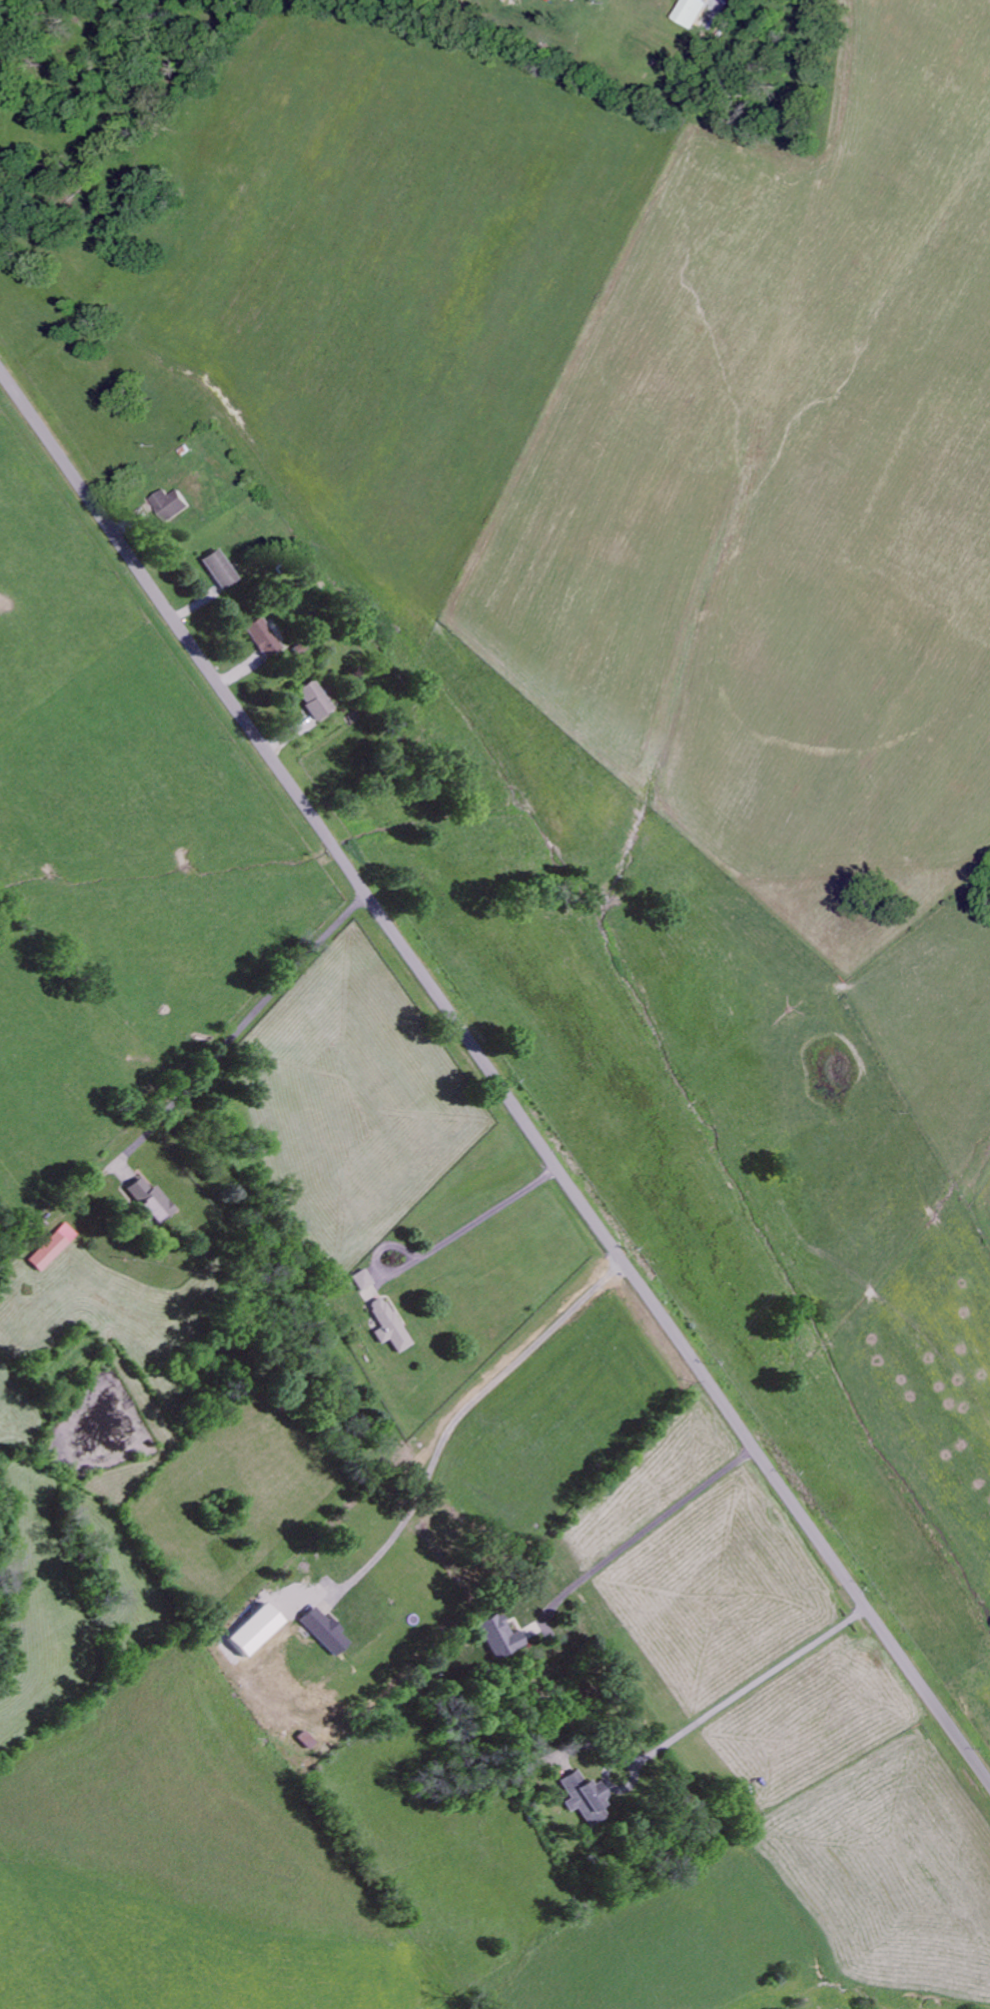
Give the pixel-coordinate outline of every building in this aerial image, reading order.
[(705,0),(684,0),(675,20),(696,30),(708,1),(705,0)] [(182,490),(172,496),(168,490),(153,499),(170,524),(194,508),(182,490)] [(237,580),(215,549),(200,560),(221,591),(237,580)] [(280,649),(260,617),(243,627),(262,660),(280,649)] [(331,709),(311,680),(294,692),(314,721),(331,709)] [(124,1188),(139,1207),(133,1212),(142,1223),(149,1218),(155,1224),(173,1210),(153,1184),(148,1188),(139,1176),(124,1188)] [(27,1260),(40,1273),(77,1233),(64,1221),(27,1260)] [(352,1274),(358,1290),(373,1285),(366,1269),(352,1274)] [(413,1344),(383,1295),(368,1305),(382,1327),(374,1332),(382,1344),(390,1339),(399,1353),(413,1344)] [(326,1620),(313,1606),(298,1620),(333,1657),(350,1641),(328,1618),(326,1620)] [(474,1624),(492,1659),(521,1645),(514,1630),(507,1633),(497,1612),(474,1624)] [(558,1779),(569,1799),(563,1802),(569,1812),(577,1807),(589,1828),(608,1817),(598,1800),(604,1797),(595,1781),(586,1786),(576,1769),(558,1779)]
